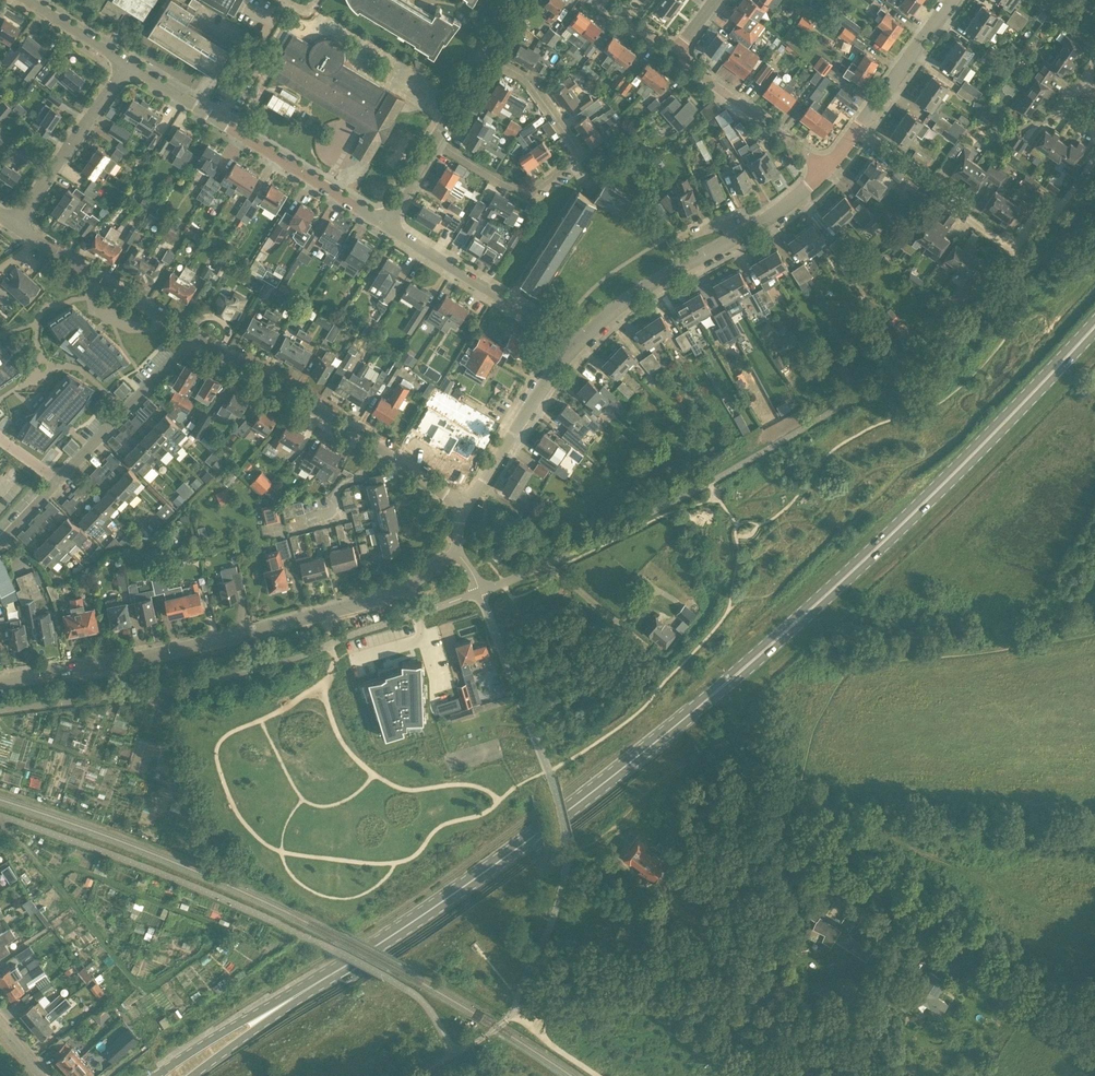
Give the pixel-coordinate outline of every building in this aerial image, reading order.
[(156,0),(112,0),(112,1),(134,14),(144,21),(155,3),(155,2),(156,0)] [(188,22),(195,11),(178,0),(170,0),(150,31),(151,31),(209,67),(213,69),(216,72),(219,68),(219,69),(231,49),(188,22)] [(198,0),(191,0),(188,4),(196,9),(201,2),(198,0)] [(226,9),(227,9),(234,13),(241,0),(210,0),(226,9)] [(358,10),(359,10),(364,8),(414,38),(416,35),(420,38),(417,44),(434,54),(442,44),(441,43),(444,37),(446,39),(458,22),(441,12),(442,11),(442,10),(442,9),(441,8),(440,7),(439,7),(438,7),(437,7),(436,8),(436,9),(436,10),(436,11),(436,12),(432,18),(402,0),(349,0),(350,1),(351,3),(353,4),(355,7),(356,8),(358,10)] [(566,1),(565,0),(547,0),(545,3),(554,10),(547,19),(552,23),(559,13),(557,12),(566,1)] [(657,10),(668,18),(676,8),(678,9),(683,2),(680,0),(664,0),(657,10)] [(759,2),(756,0),(742,0),(738,5),(751,14),(758,18),(771,0),(760,0),(759,2)] [(920,0),(888,0),(904,12),(907,7),(914,11),(921,1),(920,0)] [(739,21),(730,34),(739,41),(746,46),(763,24),(757,19),(751,14),(738,5),(731,15),(739,21)] [(824,5),(821,9),(827,14),(830,10),(824,5)] [(982,5),(974,16),(994,31),(995,31),(1003,20),(982,5)] [(881,6),(877,11),(883,16),(877,23),(895,36),(903,25),(891,17),(893,15),(881,6)] [(1015,9),(1011,16),(1024,25),(1028,19),(1015,9)] [(568,39),(573,42),(590,19),(579,11),(570,22),(571,22),(567,27),(572,31),(571,32),(573,33),(568,39)] [(856,34),(862,27),(842,12),(836,20),(856,34)] [(989,38),(994,31),(974,16),(966,28),(980,38),(980,39),(984,41),(987,37),(989,38)] [(1020,31),(1024,25),(1011,16),(1006,22),(1020,31)] [(1061,16),(1060,18),(1057,22),(1068,29),(1077,35),(1080,30),(1072,24),(1061,16)] [(804,18),(799,26),(809,32),(814,24),(804,18)] [(4,19),(0,25),(0,39),(1,40),(3,37),(10,41),(19,28),(4,19)] [(593,39),(591,43),(584,52),(589,56),(603,37),(598,33),(602,28),(590,19),(573,42),(580,48),(588,36),(593,39)] [(895,36),(877,23),(872,29),(867,25),(863,30),(875,39),(876,38),(887,47),(895,36)] [(547,42),(555,31),(550,27),(545,34),(539,30),(536,34),(542,38),(547,42)] [(845,27),(839,35),(850,43),(856,35),(845,27)] [(794,39),(800,43),(807,34),(800,29),(794,39)] [(561,35),(555,31),(547,42),(553,47),(561,35)] [(718,56),(724,60),(730,52),(724,48),(729,42),(717,33),(706,49),(717,57),(718,56)] [(384,89),(385,89),(342,63),(343,61),(344,59),(344,56),(344,55),(344,52),(343,50),(343,48),(342,46),(341,45),(340,43),(338,42),(337,41),(335,39),(332,38),(329,38),(327,38),(324,38),(321,39),(318,40),(316,41),(314,43),(312,46),(293,34),(284,50),(285,51),(283,54),(278,51),(266,70),(273,75),(342,116),(356,124),(354,128),(358,131),(364,134),(363,136),(360,135),(359,136),(362,138),(354,152),(369,161),(382,139),(384,140),(395,121),(393,119),(398,111),(405,99),(390,90),(389,92),(384,89)] [(1065,44),(1059,51),(1071,59),(1081,45),(1065,34),(1060,40),(1065,44)] [(47,59),(41,54),(45,49),(35,41),(27,35),(16,49),(12,47),(3,58),(11,65),(15,60),(26,68),(22,73),(30,80),(47,59)] [(613,36),(609,41),(603,37),(589,56),(590,55),(590,56),(596,48),(602,53),(605,49),(610,52),(602,63),(607,67),(625,45),(613,36)] [(973,51),(958,40),(949,52),(970,66),(965,62),(973,51)] [(739,41),(730,52),(724,60),(723,62),(744,77),(760,56),(739,41)] [(850,49),(856,53),(852,60),(870,73),(878,61),(866,53),(867,52),(854,44),(850,49)] [(990,44),(985,51),(998,60),(1003,53),(990,44)] [(521,45),(513,57),(531,68),(537,71),(537,69),(542,72),(546,65),(542,63),(542,62),(537,59),(540,54),(533,50),(532,52),(521,45)] [(623,71),(636,54),(625,45),(607,67),(612,71),(616,66),(623,71)] [(994,66),(998,60),(985,51),(981,57),(994,66)] [(1075,63),(1071,59),(1059,51),(1051,63),(1045,58),(1038,68),(1048,75),(1052,69),(1060,75),(1065,67),(1070,70),(1075,63)] [(955,76),(960,80),(970,66),(949,52),(942,63),(957,73),(955,76)] [(821,56),(814,66),(825,74),(833,64),(821,56)] [(411,65),(423,71),(426,65),(415,59),(411,65)] [(870,73),(852,60),(847,67),(841,63),(837,69),(850,77),(851,76),(863,83),(870,73)] [(83,79),(67,66),(63,71),(60,68),(58,71),(47,61),(36,76),(47,85),(55,76),(57,78),(76,93),(82,87),(79,85),(83,79)] [(763,92),(775,100),(784,88),(778,84),(782,77),(781,76),(788,67),(780,61),(772,71),(776,75),(773,80),(773,79),(763,92)] [(641,84),(636,90),(640,93),(641,93),(642,94),(646,87),(650,82),(659,70),(647,62),(638,73),(643,77),(639,82),(641,84)] [(766,62),(755,77),(762,82),(773,67),(766,62)] [(584,64),(581,68),(596,80),(600,76),(584,64)] [(825,75),(825,74),(814,66),(813,67),(818,70),(810,80),(815,84),(823,74),(825,75)] [(1035,81),(1027,92),(1038,100),(1043,93),(1048,96),(1053,89),(1043,82),(1047,75),(1051,78),(1051,77),(1048,75),(1038,68),(1031,78),(1035,81)] [(661,91),(670,79),(659,70),(650,82),(646,87),(642,94),(645,96),(650,90),(652,91),(655,86),(661,91)] [(612,83),(619,88),(627,76),(620,72),(612,83)] [(948,86),(933,75),(925,87),(939,98),(948,86)] [(560,98),(568,109),(578,102),(583,108),(594,99),(590,93),(581,99),(572,87),(578,84),(574,78),(572,79),(570,76),(563,81),(561,79),(551,86),(555,92),(553,93),(558,99),(560,98)] [(628,77),(627,76),(619,88),(618,90),(625,94),(633,83),(627,79),(628,77)] [(793,76),(784,88),(775,100),(786,109),(795,97),(790,93),(795,87),(794,85),(798,80),(793,76)] [(500,80),(493,92),(523,110),(528,102),(516,96),(514,96),(509,93),(513,87),(500,80)] [(965,81),(961,86),(973,95),(977,98),(981,92),(977,90),(977,89),(965,81)] [(800,117),(812,126),(821,113),(816,109),(820,104),(817,101),(824,92),(816,86),(809,95),(814,99),(800,117)] [(969,101),(973,95),(961,86),(957,92),(969,101)] [(847,104),(853,96),(842,87),(836,95),(847,104)] [(932,109),(939,98),(925,87),(917,98),(932,109)] [(62,100),(50,91),(46,97),(58,106),(62,100)] [(520,116),(523,110),(493,92),(485,104),(498,112),(502,105),(515,113),(520,116)] [(1028,115),(1038,100),(1027,92),(1021,100),(1017,96),(1012,104),(1028,115)] [(290,117),(296,106),(274,93),(267,104),(290,117)] [(138,118),(135,124),(136,124),(147,106),(149,103),(142,99),(140,102),(130,96),(127,101),(130,103),(126,109),(124,108),(121,113),(127,117),(130,116),(131,113),(138,118)] [(648,106),(652,110),(661,103),(656,97),(648,106)] [(580,120),(575,123),(583,134),(607,116),(604,112),(598,116),(597,114),(591,120),(587,115),(602,104),(597,98),(576,114),(580,120)] [(690,114),(696,108),(689,100),(683,106),(675,98),(662,110),(673,122),(679,116),(686,123),(693,117),(690,114)] [(988,99),(975,116),(989,126),(996,116),(985,107),(990,101),(988,99)] [(11,108),(3,101),(0,105),(0,122),(11,108)] [(45,104),(35,118),(38,120),(51,129),(62,114),(51,106),(51,108),(45,104)] [(827,105),(821,113),(812,126),(823,134),(839,114),(827,105)] [(163,116),(147,106),(136,124),(150,133),(144,142),(152,148),(160,135),(152,129),(158,121),(159,122),(163,116)] [(701,110),(708,119),(713,114),(706,106),(701,110)] [(728,132),(735,130),(728,110),(721,112),(728,132)] [(929,126),(908,111),(900,122),(915,133),(921,137),(929,126)] [(605,137),(604,138),(601,134),(618,121),(612,114),(608,117),(607,116),(583,134),(592,146),(597,143),(600,148),(609,142),(605,137)] [(952,123),(940,115),(936,122),(949,131),(959,138),(966,127),(955,120),(952,123)] [(499,137),(493,133),(496,127),(478,116),(471,128),(496,143),(499,137)] [(715,118),(710,121),(713,126),(715,126),(719,124),(715,118)] [(36,129),(39,125),(32,119),(29,124),(36,129)] [(511,120),(507,126),(517,132),(521,125),(511,120)] [(549,132),(554,128),(549,120),(543,124),(549,132)] [(124,143),(131,131),(114,121),(108,132),(124,143)] [(740,121),(735,126),(740,132),(745,128),(740,121)] [(907,144),(915,133),(900,122),(892,133),(907,144)] [(932,128),(945,137),(949,131),(936,122),(932,128)] [(533,123),(520,132),(539,161),(551,152),(543,140),(538,144),(534,138),(532,140),(528,134),(537,128),(533,123)] [(514,138),(517,132),(507,126),(504,132),(514,138)] [(171,141),(176,144),(176,142),(178,143),(175,149),(180,152),(174,162),(183,168),(193,152),(185,147),(192,136),(178,127),(171,139),(172,139),(171,141)] [(499,146),(496,144),(496,143),(471,128),(464,140),(482,152),(487,144),(496,150),(499,146)] [(1041,159),(1042,160),(1047,152),(1057,137),(1061,133),(1055,129),(1051,133),(1045,129),(1035,144),(1032,148),(1036,151),(1037,155),(1042,158),(1041,159)] [(528,169),(539,161),(520,132),(521,134),(517,137),(523,146),(521,148),(525,153),(520,157),(522,160),(518,162),(523,170),(527,167),(528,169)] [(725,149),(732,145),(726,135),(725,135),(723,132),(717,135),(725,149)] [(1009,145),(1015,149),(1023,137),(1017,133),(1009,145)] [(170,141),(164,137),(157,149),(164,152),(170,141)] [(1021,153),(1029,141),(1023,137),(1015,149),(1008,160),(1015,165),(1019,160),(1018,155),(1020,152),(1021,153)] [(1057,137),(1047,152),(1059,160),(1071,142),(1069,145),(1057,137)] [(703,138),(698,140),(705,159),(711,157),(703,138)] [(508,151),(514,154),(520,144),(514,140),(508,151)] [(91,158),(104,166),(111,156),(118,161),(124,152),(127,154),(131,149),(120,141),(110,156),(98,147),(91,158)] [(1076,146),(1071,142),(1059,160),(1061,157),(1071,164),(1067,171),(1074,175),(1081,164),(1076,161),(1086,146),(1079,141),(1076,146)] [(760,181),(768,176),(747,143),(738,148),(743,156),(746,154),(750,161),(749,162),(760,181)] [(747,143),(768,176),(777,171),(765,152),(764,152),(759,145),(752,150),(747,143)] [(217,166),(214,165),(221,153),(208,145),(201,157),(211,163),(207,170),(213,174),(217,166)] [(961,175),(966,178),(977,163),(967,156),(971,150),(964,145),(956,156),(962,159),(951,174),(958,179),(961,175)] [(24,162),(29,156),(15,146),(11,153),(24,162)] [(928,160),(915,151),(911,157),(924,165),(928,160)] [(12,167),(14,162),(17,158),(10,153),(7,157),(4,162),(3,161),(0,167),(0,176),(12,184),(17,177),(20,172),(12,167)] [(654,168),(663,161),(658,156),(650,162),(654,168)] [(83,169),(95,178),(104,166),(91,158),(83,169)] [(865,184),(863,187),(877,197),(880,199),(890,186),(881,179),(888,171),(872,160),(858,179),(865,184)] [(236,162),(231,168),(227,175),(226,174),(221,181),(229,185),(225,191),(231,195),(247,169),(236,162)] [(737,191),(751,185),(744,169),(743,170),(740,163),(733,166),(736,173),(730,175),(737,191)] [(985,176),(992,181),(1000,170),(990,164),(986,170),(977,163),(966,178),(971,182),(968,186),(975,191),(985,176)] [(447,165),(440,178),(453,185),(457,188),(465,193),(477,200),(478,199),(479,199),(480,196),(461,184),(462,183),(456,180),(460,173),(447,165)] [(259,177),(247,169),(231,195),(231,196),(236,188),(249,197),(255,187),(253,186),(259,177)] [(898,182),(903,176),(896,170),(892,176),(898,182)] [(1006,175),(1000,170),(992,181),(999,185),(1006,175)] [(710,202),(724,196),(714,171),(700,177),(701,180),(710,202)] [(1021,178),(1026,182),(1030,176),(1025,172),(1021,178)] [(196,197),(202,201),(216,178),(210,175),(196,197)] [(1041,184),(1030,176),(1026,182),(1037,190),(1041,184)] [(222,182),(216,178),(202,201),(209,205),(222,182)] [(450,190),(455,193),(457,188),(453,185),(440,178),(433,190),(441,195),(445,197),(450,190)] [(93,179),(83,192),(93,199),(97,194),(92,190),(98,183),(93,179)] [(607,179),(595,197),(623,215),(629,205),(634,208),(639,199),(607,179)] [(676,195),(682,213),(697,207),(694,197),(695,197),(693,189),(691,189),(687,179),(679,182),(682,192),(676,195)] [(256,196),(253,201),(241,220),(247,223),(251,218),(252,219),(260,205),(276,214),(288,195),(271,184),(261,200),(256,196)] [(68,189),(61,200),(73,208),(82,215),(87,218),(94,223),(96,225),(97,225),(101,220),(92,213),(91,215),(82,209),(86,202),(91,206),(95,200),(93,199),(83,192),(76,187),(73,192),(70,190),(68,189)] [(462,197),(465,193),(457,188),(455,193),(462,197)] [(989,214),(992,209),(997,213),(1008,198),(996,190),(982,209),(989,214)] [(539,294),(597,202),(579,191),(521,282),(539,294)] [(513,225),(519,214),(511,210),(514,204),(502,197),(503,195),(496,192),(489,205),(485,214),(490,217),(495,208),(508,215),(505,220),(513,225)] [(845,196),(834,205),(847,219),(854,227),(861,221),(865,226),(869,222),(874,226),(880,220),(868,208),(868,209),(857,198),(852,203),(845,196)] [(139,206),(146,210),(151,201),(144,197),(139,206)] [(242,219),(241,220),(253,201),(246,198),(236,215),(242,219)] [(1022,199),(1018,206),(1008,198),(997,213),(1002,216),(999,221),(1006,226),(1016,211),(1026,218),(1034,207),(1022,199)] [(478,217),(486,203),(479,199),(478,199),(477,200),(469,214),(478,217)] [(61,200),(52,211),(64,220),(74,227),(82,215),(73,208),(61,200)] [(451,201),(448,207),(459,214),(463,208),(451,201)] [(654,203),(659,219),(660,219),(666,216),(662,205),(660,202),(656,203),(654,203)] [(314,211),(301,203),(294,214),(286,210),(270,236),(280,242),(288,228),(287,227),(290,223),(306,232),(312,224),(308,221),(314,211)] [(439,222),(443,216),(439,214),(424,204),(417,216),(432,226),(435,220),(439,222)] [(841,224),(847,219),(834,205),(824,214),(838,230),(843,225),(841,224)] [(181,221),(164,211),(160,217),(177,228),(181,221)] [(160,219),(149,213),(143,225),(149,228),(153,221),(157,223),(160,219)] [(446,214),(442,219),(448,223),(446,226),(454,231),(461,220),(453,215),(452,217),(446,214)] [(479,221),(471,216),(463,229),(471,234),(479,221)] [(94,223),(87,218),(78,230),(85,235),(94,223)] [(322,232),(323,233),(319,239),(323,242),(321,246),(335,255),(342,244),(336,240),(343,229),(329,221),(322,232)] [(948,228),(939,222),(935,228),(938,230),(927,246),(934,251),(930,256),(935,260),(949,239),(943,235),(948,228)] [(916,246),(920,241),(927,246),(938,230),(935,228),(934,229),(925,223),(915,238),(911,236),(906,244),(911,247),(913,248),(916,246)] [(812,224),(803,231),(817,251),(826,244),(824,242),(825,241),(812,224)] [(93,241),(89,248),(104,257),(119,230),(111,225),(105,236),(98,232),(98,233),(96,231),(97,230),(95,229),(97,225),(86,236),(93,241)] [(124,240),(130,244),(139,229),(133,225),(124,240)] [(186,226),(183,231),(198,241),(201,236),(186,226)] [(495,229),(486,243),(479,255),(491,263),(493,259),(497,261),(502,253),(507,246),(497,240),(501,234),(495,229)] [(112,262),(122,246),(115,242),(121,231),(119,230),(104,257),(112,262)] [(522,233),(515,230),(508,243),(514,247),(522,233)] [(808,257),(809,258),(817,251),(803,231),(790,241),(804,260),(808,257)] [(308,253),(318,236),(312,232),(297,258),(307,264),(313,256),(308,253)] [(467,248),(479,255),(486,243),(474,235),(467,248)] [(841,235),(835,240),(846,251),(851,247),(841,235)] [(358,239),(353,246),(345,242),(333,262),(338,266),(345,256),(360,266),(372,247),(371,247),(372,246),(365,242),(364,243),(358,239)] [(850,257),(846,251),(835,240),(829,245),(839,257),(840,256),(845,261),(850,257)] [(957,266),(969,250),(972,252),(976,247),(967,241),(962,248),(956,243),(942,264),(946,267),(950,261),(957,266)] [(894,256),(901,260),(909,248),(902,244),(894,256)] [(130,270),(139,275),(147,262),(138,256),(141,250),(136,247),(133,253),(132,253),(125,264),(131,268),(130,270)] [(162,259),(170,264),(175,254),(167,249),(162,259)] [(780,255),(777,249),(764,256),(774,273),(781,268),(782,270),(783,270),(784,273),(789,270),(787,268),(788,267),(780,255)] [(972,252),(969,250),(957,266),(964,271),(960,277),(967,282),(957,296),(963,300),(973,286),(970,283),(974,278),(972,276),(976,270),(974,268),(979,260),(971,254),(972,252)] [(768,276),(774,273),(764,256),(753,264),(763,282),(769,278),(768,276)] [(387,257),(380,269),(389,275),(382,287),(385,289),(380,298),(389,303),(403,282),(394,276),(401,266),(387,257)] [(153,265),(147,262),(139,275),(146,279),(147,278),(153,281),(160,269),(159,268),(162,262),(157,259),(153,265)] [(226,262),(221,259),(214,271),(220,274),(226,262)] [(277,286),(284,275),(275,270),(274,273),(268,269),(265,268),(259,261),(256,259),(249,271),(262,279),(262,278),(277,286)] [(804,263),(797,267),(806,280),(813,276),(804,263)] [(200,276),(207,279),(213,268),(207,264),(200,276)] [(163,287),(171,292),(187,266),(186,265),(179,275),(173,271),(163,287)] [(39,287),(15,266),(0,282),(24,304),(39,287)] [(196,271),(187,266),(171,292),(187,301),(196,286),(189,281),(196,271)] [(282,282),(286,284),(295,269),(291,266),(282,282)] [(800,284),(806,280),(797,267),(791,271),(800,284)] [(751,293),(739,271),(727,277),(735,294),(742,290),(746,296),(751,293)] [(265,282),(249,272),(244,280),(248,283),(247,285),(253,289),(254,287),(260,290),(265,282)] [(729,297),(735,294),(727,277),(715,284),(725,302),(730,299),(729,297)] [(919,277),(914,284),(920,288),(924,281),(919,277)] [(415,305),(404,323),(406,324),(404,329),(406,330),(404,333),(411,338),(430,307),(429,306),(429,305),(426,303),(432,293),(423,287),(421,289),(410,282),(401,297),(415,305)] [(260,295),(267,299),(274,287),(267,283),(260,295)] [(766,286),(759,290),(766,304),(773,300),(766,286)] [(768,307),(766,304),(759,290),(752,294),(762,311),(768,307)] [(236,292),(233,299),(220,291),(215,300),(220,303),(216,310),(235,321),(238,319),(243,310),(242,310),(248,299),(236,292)] [(303,299),(301,302),(305,304),(308,300),(310,296),(302,291),(299,295),(303,297),(303,299)] [(694,295),(688,299),(697,315),(704,311),(705,313),(710,310),(700,292),(694,295)] [(440,318),(443,312),(448,315),(457,301),(446,294),(437,308),(438,309),(435,315),(440,318)] [(945,305),(950,309),(955,302),(949,298),(945,305)] [(688,299),(676,306),(687,327),(700,320),(697,315),(688,299)] [(460,323),(469,308),(457,301),(448,315),(454,319),(450,324),(455,327),(458,322),(460,323)] [(737,302),(729,306),(732,311),(739,307),(737,302)] [(73,306),(49,323),(59,338),(64,334),(68,338),(71,341),(67,346),(104,380),(107,378),(129,362),(119,348),(100,331),(99,332),(93,324),(73,306)] [(263,314),(269,318),(274,311),(267,307),(263,314)] [(720,311),(728,325),(734,321),(727,307),(720,311)] [(278,332),(272,328),(276,322),(280,315),(282,312),(276,308),(274,311),(269,318),(266,324),(256,340),(268,348),(278,332)] [(892,309),(887,313),(892,320),(897,316),(892,309)] [(721,328),(728,325),(720,311),(713,314),(721,328)] [(315,320),(329,328),(333,321),(319,313),(315,320)] [(667,336),(672,332),(661,314),(649,322),(659,338),(665,334),(667,336)] [(243,333),(256,340),(266,324),(253,316),(243,333)] [(341,326),(334,322),(325,337),(332,341),(341,326)] [(374,326),(368,322),(360,335),(366,339),(374,326)] [(659,338),(649,322),(637,330),(649,347),(654,344),(653,342),(659,338)] [(306,331),(300,327),(296,334),(302,338),(306,331)] [(502,328),(495,340),(499,343),(500,344),(505,346),(504,348),(525,360),(527,356),(530,357),(534,351),(531,349),(533,346),(521,339),(523,336),(514,331),(512,334),(502,328)] [(689,329),(682,333),(688,343),(695,339),(689,329)] [(306,331),(302,338),(308,342),(313,335),(306,331)] [(472,348),(469,346),(466,351),(470,354),(469,356),(464,353),(460,361),(485,376),(494,360),(496,362),(504,348),(505,346),(500,344),(499,343),(495,340),(481,332),(481,333),(478,332),(472,342),(475,343),(472,348)] [(382,338),(373,333),(368,341),(377,346),(382,338)] [(688,343),(682,333),(675,337),(682,347),(688,343)] [(286,336),(276,353),(288,360),(298,343),(286,336)] [(301,368),(312,351),(298,343),(288,360),(301,368)] [(633,363),(637,359),(622,344),(613,353),(626,366),(632,361),(633,363)] [(358,350),(351,345),(340,365),(347,369),(358,350)] [(22,369),(11,354),(6,358),(0,352),(0,385),(22,369)] [(327,352),(322,359),(319,357),(315,363),(317,364),(311,375),(317,378),(317,381),(320,382),(322,382),(324,382),(334,366),(330,363),(334,357),(327,352)] [(412,356),(405,352),(400,359),(407,364),(412,356)] [(652,352),(646,356),(655,369),(661,365),(652,352)] [(626,366),(613,353),(604,363),(619,377),(623,373),(621,371),(625,367),(626,366)] [(785,373),(789,370),(779,355),(774,358),(783,371),(784,370),(785,373)] [(650,373),(655,369),(646,356),(639,361),(650,373)] [(388,372),(386,376),(383,381),(391,386),(404,363),(396,358),(388,372)] [(335,388),(347,395),(366,364),(363,362),(357,374),(353,372),(349,378),(343,374),(335,388)] [(182,408),(188,397),(198,380),(197,380),(197,381),(193,378),(198,370),(194,368),(195,366),(189,363),(188,365),(186,364),(174,384),(184,390),(182,391),(181,390),(180,392),(177,390),(166,409),(176,417),(182,408)] [(370,366),(366,364),(347,395),(360,403),(370,386),(370,385),(373,379),(369,377),(371,374),(367,371),(370,366)] [(388,372),(383,369),(373,385),(378,388),(388,372)] [(830,369),(819,375),(823,381),(833,376),(830,369)] [(440,374),(436,371),(432,378),(436,381),(440,374)] [(27,420),(18,436),(44,451),(62,430),(67,422),(69,423),(86,404),(91,395),(95,389),(68,374),(66,376),(41,403),(34,411),(39,416),(32,423),(27,420)] [(221,385),(220,383),(221,382),(215,379),(216,378),(216,376),(212,374),(210,374),(210,375),(209,375),(199,390),(203,392),(200,397),(206,401),(209,396),(211,397),(215,391),(216,392),(217,389),(221,385)] [(440,388),(449,393),(455,382),(447,377),(440,388)] [(604,385),(600,390),(589,380),(578,391),(589,400),(587,403),(595,410),(607,397),(609,399),(613,394),(614,394),(604,385)] [(623,381),(617,387),(628,397),(634,391),(623,381)] [(124,382),(114,392),(119,397),(122,400),(132,390),(129,387),(124,382)] [(381,396),(373,410),(390,421),(399,407),(398,406),(409,389),(399,382),(388,400),(381,396)] [(429,384),(422,395),(427,398),(429,395),(434,387),(429,384)] [(242,396),(235,392),(227,404),(223,402),(218,412),(228,418),(232,412),(239,416),(249,401),(247,400),(247,398),(243,396),(242,396)] [(609,400),(608,401),(619,412),(625,405),(613,394),(609,399),(609,400)] [(146,405),(144,406),(149,411),(151,410),(153,412),(158,406),(148,397),(143,403),(146,405)] [(188,397),(182,408),(187,412),(194,400),(188,397)] [(781,414),(791,409),(786,400),(777,405),(781,414)] [(567,404),(557,415),(579,433),(588,422),(596,428),(600,423),(588,413),(584,418),(567,404)] [(137,413),(134,416),(139,421),(142,418),(145,420),(150,415),(148,413),(149,411),(144,406),(143,408),(140,406),(135,411),(137,413)] [(246,416),(235,428),(236,429),(234,431),(240,437),(241,435),(244,438),(251,429),(258,433),(259,431),(267,436),(278,417),(274,415),(263,408),(255,421),(246,416)] [(428,408),(416,429),(431,438),(429,442),(449,454),(452,450),(467,459),(479,438),(459,426),(448,420),(428,408)] [(166,414),(158,423),(178,442),(187,434),(182,429),(185,426),(168,411),(166,414)] [(197,425),(193,432),(199,438),(204,430),(213,415),(205,411),(197,425)] [(741,413),(734,417),(737,422),(744,418),(741,413)] [(136,424),(139,421),(134,416),(131,420),(129,418),(124,423),(134,432),(139,427),(136,424)] [(121,430),(118,433),(123,438),(126,435),(129,437),(134,432),(124,423),(119,428),(121,430)] [(178,442),(158,423),(150,431),(162,443),(170,435),(178,443),(178,442)] [(296,448),(305,433),(296,428),(288,423),(280,436),(277,435),(272,443),(279,448),(284,440),(296,448)] [(582,439),(583,437),(572,428),(564,437),(577,448),(584,440),(582,439)] [(162,443),(150,431),(141,440),(154,451),(162,443)] [(556,436),(554,439),(545,432),(535,446),(549,456),(556,447),(563,452),(568,445),(556,436)] [(118,433),(116,435),(115,437),(113,434),(108,440),(117,449),(122,444),(120,441),(123,438),(118,433)] [(213,450),(217,446),(205,434),(201,438),(213,450)] [(71,437),(62,446),(70,454),(78,446),(79,445),(71,437)] [(154,451),(141,440),(133,448),(145,460),(154,451)] [(310,473),(316,463),(321,466),(331,449),(320,443),(315,452),(309,449),(299,467),(310,473)] [(137,469),(145,460),(133,448),(125,457),(137,469)] [(331,449),(321,466),(316,474),(326,480),(327,478),(333,482),(341,468),(335,464),(341,455),(331,449)] [(106,457),(108,459),(105,463),(110,468),(113,464),(116,466),(121,461),(111,452),(106,457)] [(218,472),(226,463),(213,452),(205,460),(218,472)] [(354,476),(360,463),(349,457),(342,470),(354,476)] [(520,461),(511,475),(524,482),(532,469),(520,461)] [(104,478),(108,474),(116,482),(120,477),(110,468),(105,463),(102,466),(100,464),(95,469),(104,478)] [(548,469),(538,463),(534,470),(544,476),(548,469)] [(129,468),(120,477),(121,478),(133,489),(141,480),(129,468)] [(89,480),(94,485),(97,481),(99,483),(104,478),(95,469),(90,474),(92,476),(89,480)] [(238,473),(242,477),(246,473),(242,469),(238,473)] [(208,471),(202,477),(207,482),(213,475),(208,471)] [(260,492),(271,479),(262,471),(251,483),(260,492)] [(366,498),(387,493),(382,473),(378,474),(369,477),(371,484),(363,486),(366,498)] [(521,487),(524,482),(511,475),(503,488),(513,495),(512,497),(525,506),(532,494),(521,487)] [(133,489),(121,478),(120,477),(116,482),(112,486),(124,498),(125,498),(129,502),(137,494),(133,489)] [(197,478),(191,484),(196,488),(197,489),(202,483),(197,478)] [(93,490),(91,488),(94,485),(89,480),(86,483),(84,481),(79,486),(88,495),(93,490)] [(74,491),(76,494),(73,497),(78,502),(81,498),(83,501),(88,495),(79,486),(74,491)] [(124,498),(112,486),(104,494),(117,506),(124,498)] [(187,498),(194,490),(190,486),(182,494),(187,498)] [(266,491),(269,494),(274,489),(271,486),(266,491)] [(228,488),(216,494),(221,505),(233,499),(228,488)] [(342,496),(344,503),(356,500),(355,493),(352,493),(351,489),(344,490),(345,495),(342,496)] [(187,498),(182,494),(181,493),(174,500),(179,505),(187,498)] [(387,493),(366,498),(369,509),(394,503),(393,502),(390,503),(387,493)] [(628,497),(623,493),(616,504),(625,509),(629,504),(625,501),(628,497)] [(117,506),(104,494),(96,503),(113,519),(109,515),(117,506)] [(77,507),(75,505),(78,502),(73,497),(70,500),(67,498),(62,503),(72,512),(77,507)] [(353,514),(359,512),(356,500),(344,503),(346,511),(351,510),(353,514)] [(302,501),(295,502),(298,515),(305,514),(302,501)] [(292,517),(298,515),(295,502),(288,504),(292,517)] [(113,519),(96,503),(88,512),(106,529),(110,533),(113,529),(108,525),(113,519)] [(263,507),(267,522),(282,518),(278,503),(263,507)] [(376,520),(396,515),(394,503),(369,509),(369,510),(373,509),(376,520)] [(175,511),(168,504),(158,514),(165,520),(175,511)] [(285,519),(292,517),(288,504),(282,505),(285,519)] [(49,516),(44,511),(41,514),(46,519),(49,516)] [(359,512),(353,514),(355,525),(362,523),(361,519),(366,518),(364,511),(359,512)] [(80,520),(88,528),(92,532),(97,538),(106,529),(88,512),(80,520)] [(529,512),(526,520),(542,527),(546,520),(529,512)] [(374,531),(375,533),(395,528),(399,527),(396,515),(376,520),(378,530),(374,531)] [(80,529),(68,517),(60,525),(77,542),(80,545),(88,536),(80,529)] [(342,523),(335,525),(339,538),(345,536),(342,523)] [(36,530),(31,525),(28,528),(33,533),(36,530)] [(77,542),(60,525),(51,534),(68,551),(77,542)] [(208,539),(205,525),(198,527),(201,541),(208,539)] [(321,528),(324,541),(325,546),(331,544),(330,540),(327,527),(321,528)] [(317,543),(324,541),(321,528),(314,530),(317,543)] [(395,528),(375,533),(377,544),(398,539),(395,528)] [(68,551),(51,534),(43,543),(55,555),(60,559),(68,551)] [(141,539),(145,543),(149,538),(149,537),(145,534),(141,539)] [(297,534),(290,536),(293,549),(300,547),(297,534)] [(276,540),(279,549),(266,552),(268,560),(270,568),(265,569),(270,588),(278,586),(279,587),(288,585),(288,584),(283,565),(281,557),(290,555),(286,538),(276,540)] [(401,550),(398,539),(377,544),(380,555),(401,550)] [(47,563),(55,555),(43,543),(35,551),(47,563)] [(358,563),(353,545),(342,548),(346,566),(358,563)] [(335,570),(346,566),(342,548),(330,551),(335,570)] [(134,552),(125,553),(126,562),(135,561),(134,552)] [(15,588),(1,554),(0,555),(0,588),(2,593),(15,588)] [(305,580),(317,577),(312,559),(311,554),(295,558),(296,563),(300,562),(305,580)] [(89,556),(85,561),(89,565),(93,560),(89,556)] [(329,574),(324,556),(312,559),(317,577),(329,574)] [(245,587),(241,571),(238,571),(236,565),(221,569),(224,580),(219,581),(224,603),(239,599),(237,589),(245,587)] [(22,588),(17,590),(23,604),(26,603),(28,615),(29,624),(36,622),(39,642),(54,639),(52,630),(54,630),(53,620),(50,620),(48,613),(37,615),(34,599),(43,596),(33,570),(18,576),(22,588)] [(130,589),(129,584),(125,570),(116,572),(120,591),(130,589)] [(161,586),(163,585),(161,577),(153,579),(156,594),(162,592),(161,586)] [(184,594),(182,585),(181,585),(187,613),(204,609),(199,591),(197,582),(191,583),(193,592),(184,594)] [(60,596),(54,583),(52,583),(47,584),(53,599),(60,596)] [(170,617),(187,613),(181,585),(164,589),(166,598),(170,617)] [(149,590),(139,592),(137,593),(137,594),(135,594),(141,621),(156,617),(152,597),(151,597),(149,590)] [(85,610),(82,596),(77,597),(83,631),(89,630),(98,628),(94,608),(85,610)] [(64,614),(68,634),(83,631),(77,597),(70,598),(72,606),(63,608),(64,614)] [(106,600),(109,615),(111,614),(113,626),(131,623),(127,602),(120,604),(118,597),(106,600)] [(17,604),(19,616),(28,615),(26,603),(23,604),(17,604)] [(689,624),(697,615),(685,604),(677,613),(689,624)] [(666,648),(676,633),(656,616),(644,631),(650,637),(651,635),(666,648)] [(20,618),(0,622),(0,624),(5,637),(11,636),(12,646),(26,644),(24,632),(25,632),(24,624),(21,625),(20,618)] [(459,655),(465,677),(473,674),(469,661),(476,659),(471,640),(457,644),(460,655),(459,655)] [(380,677),(363,682),(367,697),(374,695),(387,737),(405,731),(404,727),(408,726),(408,721),(424,720),(422,661),(403,662),(403,667),(400,668),(399,663),(378,669),(380,677)] [(472,707),(466,688),(465,686),(459,688),(462,697),(465,709),(472,707)] [(461,707),(458,697),(437,703),(440,713),(461,707)] [(472,707),(451,713),(453,719),(474,713),(472,707)] [(647,858),(652,851),(645,846),(647,843),(639,837),(631,848),(629,846),(622,855),(632,863),(633,861),(639,865),(645,857),(647,858)] [(660,870),(665,863),(659,858),(660,856),(652,851),(647,858),(645,857),(639,865),(641,867),(639,871),(654,882),(662,872),(660,870)] [(10,882),(18,878),(10,864),(2,869),(10,882)] [(847,880),(838,875),(835,879),(833,878),(829,884),(840,892),(844,885),(847,880)] [(824,891),(809,916),(817,921),(813,927),(825,935),(822,940),(831,945),(834,940),(866,960),(873,949),(850,935),(851,934),(848,932),(854,923),(857,925),(862,918),(849,909),(841,922),(826,913),(836,898),(824,891)] [(31,897),(24,902),(31,914),(39,908),(31,897)] [(125,911),(131,913),(135,904),(129,902),(125,911)] [(0,934),(0,958),(11,951),(6,944),(9,942),(14,939),(16,937),(10,927),(2,933),(0,934)] [(155,929),(149,927),(143,940),(148,943),(155,929)] [(20,961),(29,955),(25,948),(16,955),(20,961)] [(11,967),(9,965),(2,969),(4,972),(0,974),(0,981),(5,988),(22,976),(18,971),(20,970),(16,964),(11,967)] [(5,988),(12,998),(29,987),(26,982),(28,981),(27,979),(31,977),(25,967),(20,970),(18,971),(22,976),(5,988)] [(78,972),(86,982),(92,978),(93,977),(84,967),(83,967),(78,972)] [(916,985),(911,993),(932,1007),(930,1010),(938,1016),(947,1003),(937,996),(946,983),(930,972),(920,987),(916,985)] [(56,986),(51,981),(40,989),(45,994),(56,986)] [(97,982),(91,986),(98,996),(104,992),(97,982)] [(213,987),(217,993),(223,989),(219,983),(213,987)] [(896,1006),(907,989),(901,985),(890,1002),(896,1006)] [(34,1002),(21,1013),(32,1026),(57,1005),(53,1000),(47,1005),(41,1010),(34,1002)] [(97,1010),(101,1015),(111,1006),(108,1001),(97,1010)] [(118,1007),(123,1012),(127,1009),(122,1004),(118,1007)] [(55,1027),(49,1020),(58,1013),(57,1012),(61,1009),(57,1005),(32,1026),(39,1035),(42,1038),(55,1027)] [(170,1016),(174,1022),(180,1018),(176,1012),(170,1016)] [(129,1029),(111,1046),(105,1051),(113,1061),(120,1055),(138,1039),(129,1029)] [(56,1060),(66,1070),(81,1056),(72,1046),(70,1047),(66,1042),(54,1053),(58,1058),(56,1060)] [(81,1056),(66,1070),(71,1075),(91,1075),(94,1073),(90,1068),(91,1067),(81,1056)]
